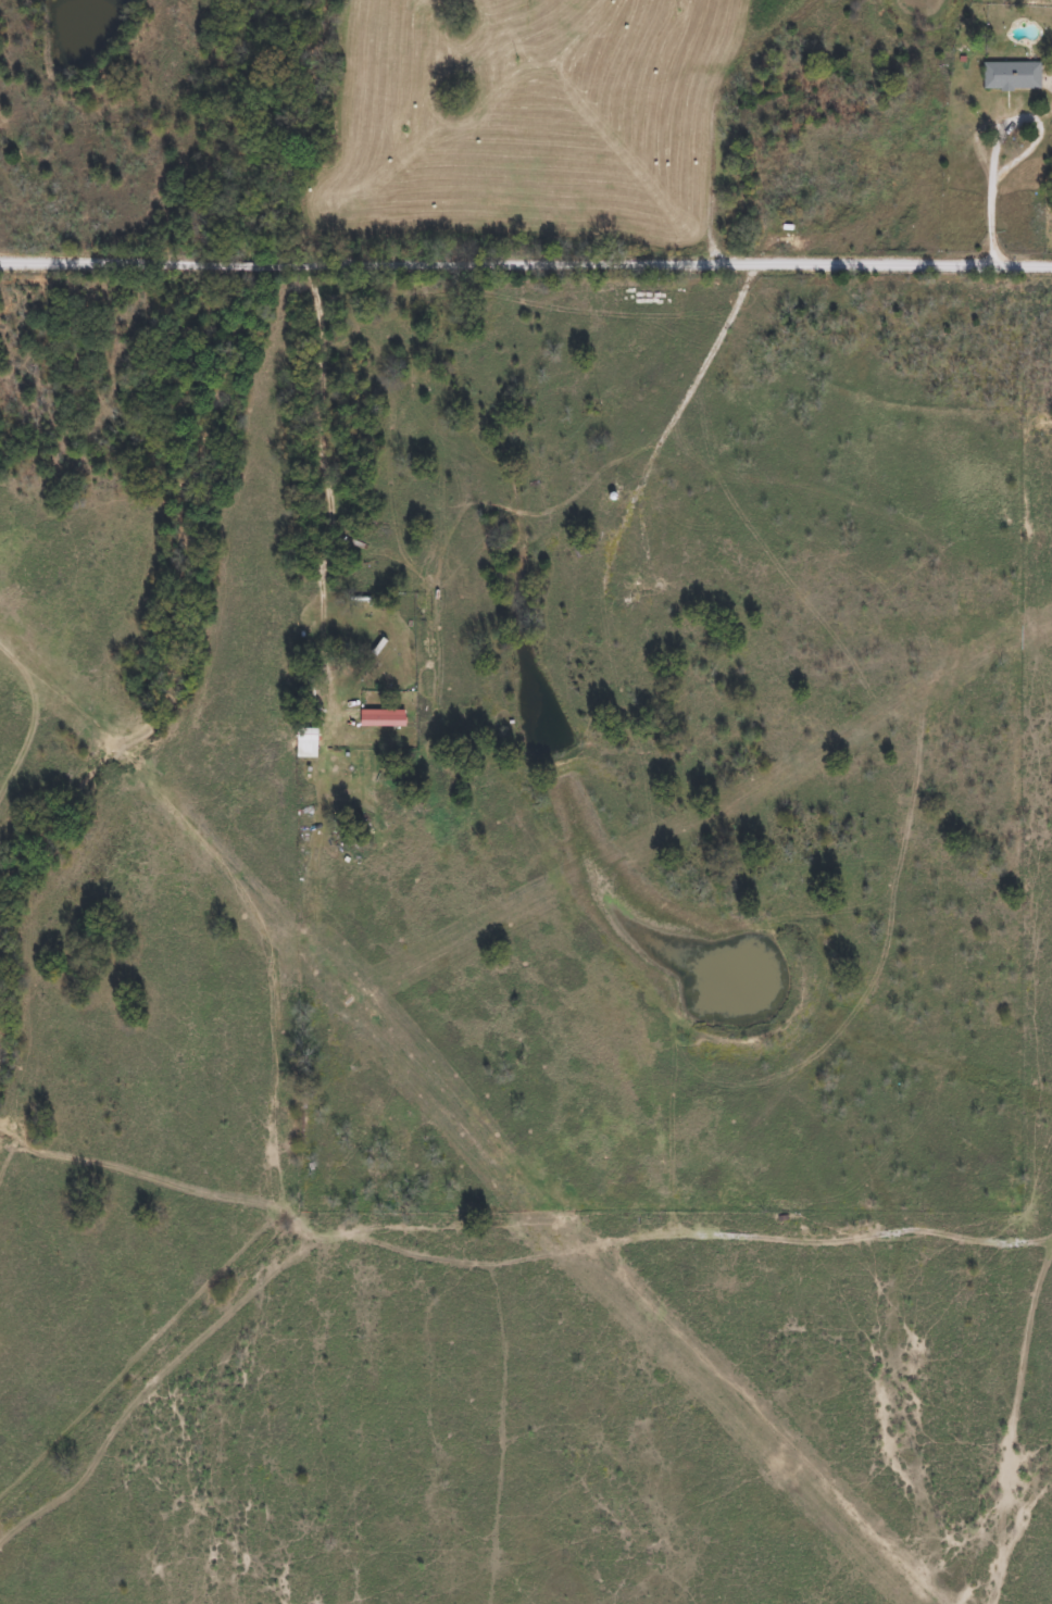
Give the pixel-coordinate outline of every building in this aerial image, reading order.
[(1039,89),(1039,61),(982,61),(982,89),(1039,89)]
